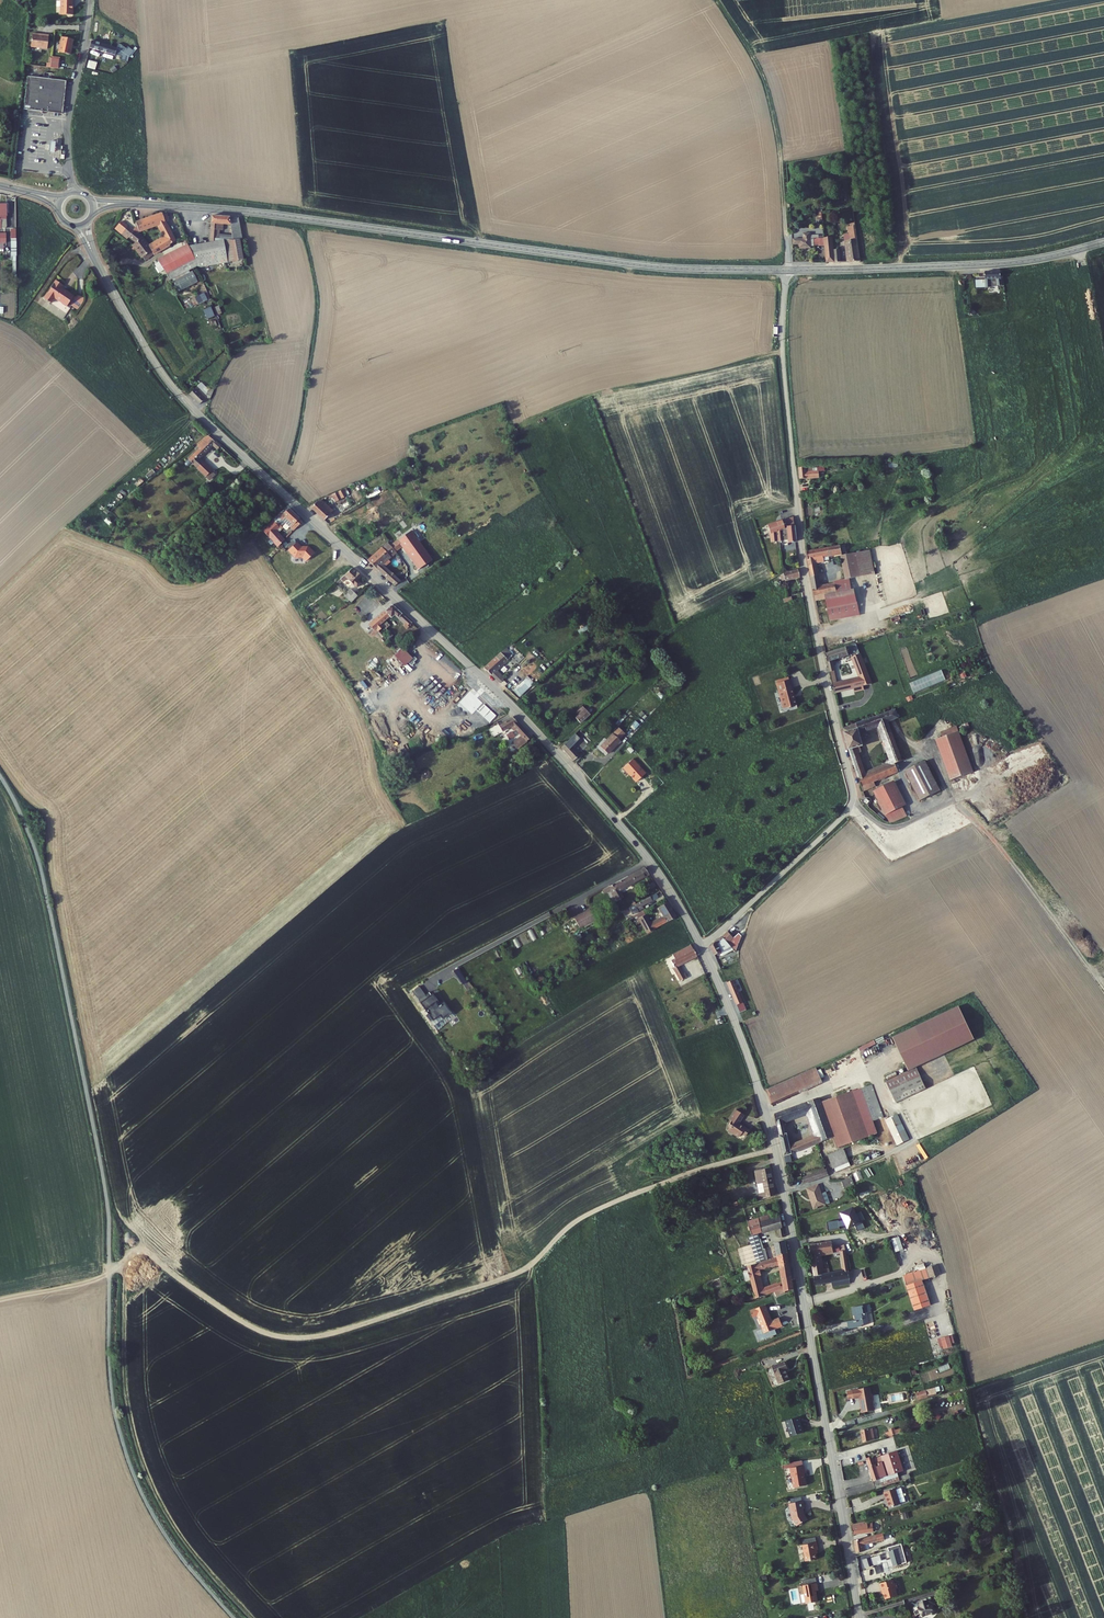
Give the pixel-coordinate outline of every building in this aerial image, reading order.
[(62,11),(75,12),(75,5),(74,5),(74,0),(62,0),(62,11)] [(34,31),(32,45),(48,47),(50,33),(42,32),(42,33),(39,33),(38,32),(34,31)] [(63,35),(60,50),(72,52),(73,47),(73,46),(75,37),(63,35)] [(91,36),(89,43),(115,51),(117,44),(91,36)] [(48,56),(47,67),(58,68),(60,58),(48,56)] [(28,76),(24,109),(27,110),(43,112),(63,115),(67,81),(28,76)] [(169,219),(166,213),(160,213),(134,223),(137,229),(138,231),(153,225),(155,228),(158,227),(164,237),(146,248),(140,239),(133,245),(131,247),(141,261),(149,255),(176,240),(165,221),(169,219)] [(238,219),(210,217),(210,230),(220,230),(221,224),(228,225),(229,241),(239,241),(240,240),(238,219)] [(836,233),(838,261),(844,261),(842,241),(849,241),(851,261),(863,260),(858,222),(857,223),(856,220),(854,221),(854,223),(852,223),(835,225),(836,233)] [(127,240),(133,245),(140,239),(138,237),(135,234),(138,231),(137,229),(133,233),(118,221),(112,231),(125,241),(127,240)] [(220,230),(210,230),(209,239),(217,240),(229,241),(228,231),(220,230)] [(827,234),(828,261),(838,261),(836,233),(827,234)] [(796,238),(796,244),(802,243),(803,247),(814,246),(814,236),(796,238)] [(217,240),(186,246),(197,267),(242,259),(239,241),(229,241),(217,240)] [(185,244),(156,259),(166,281),(197,267),(186,246),(185,244)] [(1001,271),(986,272),(989,287),(993,286),(993,281),(999,280),(999,285),(1003,284),(1001,271)] [(55,277),(44,295),(51,299),(54,294),(67,302),(73,292),(62,284),(61,286),(59,284),(62,281),(55,277)] [(207,372),(191,390),(201,400),(209,390),(201,384),(204,380),(205,381),(209,377),(207,376),(209,374),(207,372)] [(220,443),(210,433),(196,445),(199,447),(189,456),(194,461),(200,455),(213,443),(216,446),(220,443)] [(194,461),(197,465),(203,459),(200,455),(194,461)] [(197,465),(210,477),(216,471),(203,459),(197,465)] [(799,465),(800,476),(823,474),(822,468),(807,470),(807,465),(799,465)] [(344,487),(333,492),(337,500),(348,495),(344,487)] [(316,500),(311,505),(323,517),(329,511),(326,509),(330,505),(321,497),(316,500)] [(815,515),(824,515),(824,506),(815,506),(815,515)] [(285,521),(290,526),(294,522),(299,517),(289,508),(276,519),(275,519),(265,528),(279,543),(286,536),(280,529),(283,527),(281,525),(285,521)] [(792,517),(764,525),(768,543),(782,539),(783,541),(794,538),(792,517)] [(432,561),(412,532),(396,542),(400,549),(403,546),(419,570),(432,561)] [(295,541),(292,538),(285,544),(288,548),(295,541)] [(299,543),(296,540),(295,541),(288,548),(287,548),(293,555),(296,555),(297,556),(302,556),(302,555),(305,559),(314,551),(307,544),(305,546),(302,546),(301,545),(299,544),(299,543)] [(396,542),(392,545),(397,551),(400,549),(396,542)] [(392,545),(390,543),(369,560),(380,571),(384,567),(390,562),(387,558),(397,551),(392,545)] [(808,553),(812,579),(819,578),(816,564),(824,562),(823,558),(839,555),(844,579),(855,577),(850,551),(847,552),(846,545),(808,553)] [(867,548),(850,551),(855,577),(872,573),(867,548)] [(348,578),(352,582),(357,578),(361,576),(352,568),(334,582),(338,586),(342,583),(340,581),(344,578),(346,580),(348,578)] [(797,570),(780,572),(782,578),(797,576),(797,570)] [(400,583),(387,571),(383,574),(396,586),(400,583)] [(855,577),(844,579),(844,581),(845,586),(856,584),(855,577)] [(813,583),(815,597),(824,596),(846,591),(845,586),(844,581),(821,586),(820,582),(813,583)] [(338,589),(344,597),(353,591),(350,588),(346,590),(342,586),(338,589)] [(846,591),(824,596),(825,600),(829,621),(859,615),(854,590),(846,591)] [(384,627),(388,624),(383,618),(388,614),(389,616),(393,613),(398,619),(402,615),(390,604),(364,621),(365,622),(363,624),(365,627),(368,625),(369,627),(372,625),(385,641),(392,635),(384,627)] [(400,648),(390,637),(385,641),(395,652),(400,648)] [(868,669),(857,641),(827,651),(830,665),(835,664),(834,659),(852,652),(860,672),(868,669)] [(411,659),(400,647),(400,648),(395,652),(392,655),(402,666),(411,659)] [(501,650),(498,654),(505,661),(509,657),(501,650)] [(498,654),(483,669),(501,687),(505,682),(494,672),(505,661),(498,654)] [(831,670),(836,690),(861,683),(859,677),(850,679),(850,678),(847,679),(846,678),(839,680),(836,669),(831,670)] [(859,677),(861,683),(872,679),(868,669),(860,672),(862,676),(859,677)] [(909,682),(914,693),(946,681),(942,670),(909,682)] [(526,677),(512,690),(519,697),(533,684),(526,677)] [(788,679),(776,682),(776,684),(775,684),(777,689),(778,688),(782,707),(795,704),(791,687),(790,687),(788,679)] [(896,707),(844,727),(861,789),(875,786),(874,780),(895,772),(892,763),(901,760),(890,721),(900,717),(896,707)] [(582,708),(574,716),(580,722),(588,714),(582,708)] [(510,726),(524,743),(530,739),(511,719),(494,729),(497,734),(510,726)] [(579,730),(561,749),(573,763),(582,755),(571,744),(582,733),(579,730)] [(506,734),(509,740),(515,737),(512,731),(506,734)] [(934,740),(947,780),(970,773),(958,732),(934,740)] [(612,734),(594,754),(602,761),(615,748),(613,746),(618,740),(612,734)] [(632,762),(622,769),(635,784),(644,777),(632,762)] [(922,762),(901,772),(914,802),(935,793),(922,762)] [(885,824),(901,818),(886,783),(869,791),(883,824),(885,824)] [(607,892),(614,903),(620,899),(617,893),(644,877),(640,869),(600,892),(602,895),(607,892)] [(631,906),(636,914),(641,911),(639,907),(655,899),(653,894),(631,906)] [(638,923),(644,935),(674,918),(665,903),(656,908),(660,915),(647,923),(645,919),(646,919),(641,911),(636,914),(631,917),(636,925),(638,923)] [(577,929),(592,921),(588,912),(572,921),(577,929)] [(709,945),(713,954),(719,950),(722,953),(730,946),(733,948),(738,934),(735,931),(731,936),(725,930),(710,944),(709,945)] [(670,968),(677,982),(686,977),(685,975),(683,976),(678,964),(694,956),(689,943),(670,954),(672,958),(668,960),(672,967),(670,968)] [(733,1000),(737,1010),(744,1007),(743,1004),(745,1004),(742,997),(743,996),(738,984),(737,985),(733,976),(726,979),(735,999),(733,1000)] [(433,1003),(426,1008),(438,1025),(447,1020),(446,1019),(447,1018),(446,1016),(446,1015),(444,1015),(443,1013),(442,1014),(438,1010),(433,1003)] [(972,1039),(958,1007),(892,1037),(906,1069),(915,1065),(972,1039)] [(470,1058),(463,1049),(456,1054),(464,1063),(470,1058)] [(769,1090),(772,1105),(826,1079),(819,1065),(769,1090)] [(925,1088),(915,1065),(906,1069),(885,1079),(895,1101),(925,1088)] [(882,1114),(871,1082),(852,1089),(867,1133),(875,1130),(871,1118),(882,1114)] [(867,1133),(852,1089),(819,1099),(832,1135),(835,1144),(867,1133)] [(789,1155),(832,1135),(819,1099),(818,1095),(773,1114),(783,1157),(789,1155)] [(812,1110),(805,1113),(813,1135),(819,1132),(812,1110)] [(729,1131),(727,1134),(738,1142),(741,1138),(745,1140),(749,1134),(739,1127),(745,1118),(736,1112),(729,1122),(731,1124),(727,1129),(729,1131)] [(908,1137),(896,1112),(884,1117),(895,1143),(908,1137)] [(843,1148),(826,1155),(831,1168),(847,1162),(843,1148)] [(758,1201),(775,1196),(770,1169),(753,1173),(758,1201)] [(801,1185),(824,1175),(821,1169),(798,1179),(801,1185)] [(845,1181),(838,1183),(840,1190),(847,1188),(845,1181)] [(808,1200),(810,1209),(820,1206),(817,1196),(815,1187),(803,1190),(806,1201),(808,1200)] [(746,1221),(749,1228),(780,1219),(778,1212),(746,1221)] [(776,1252),(776,1255),(786,1252),(784,1241),(774,1244),(775,1247),(763,1250),(758,1233),(777,1228),(778,1230),(776,1230),(777,1234),(778,1234),(779,1235),(783,1235),(780,1219),(749,1228),(757,1254),(763,1253),(763,1255),(766,1254),(766,1256),(774,1254),(774,1252),(776,1252)] [(830,1243),(821,1244),(823,1255),(837,1253),(845,1251),(844,1246),(831,1248),(830,1243)] [(821,1244),(809,1246),(814,1278),(823,1276),(823,1274),(821,1274),(818,1256),(823,1255),(821,1244)] [(777,1258),(744,1268),(746,1275),(749,1275),(755,1299),(764,1297),(785,1288),(785,1291),(794,1290),(786,1252),(776,1255),(777,1258)] [(841,1272),(848,1271),(846,1258),(838,1259),(841,1272)] [(924,1289),(922,1281),(940,1275),(937,1265),(903,1277),(909,1295),(924,1289)] [(850,1272),(853,1280),(867,1275),(864,1267),(850,1272)] [(823,1278),(823,1276),(814,1278),(815,1287),(830,1285),(850,1281),(849,1273),(841,1275),(823,1278)] [(915,1311),(930,1306),(924,1289),(909,1295),(915,1311)] [(772,1321),(765,1305),(750,1311),(753,1317),(757,1315),(763,1329),(765,1333),(775,1329),(783,1326),(779,1317),(772,1321)] [(870,1307),(852,1311),(854,1324),(846,1325),(848,1335),(869,1330),(866,1318),(872,1316),(870,1307)] [(765,1333),(763,1329),(757,1331),(761,1341),(777,1334),(775,1329),(765,1333)] [(774,1371),(778,1380),(788,1377),(787,1374),(789,1373),(787,1366),(774,1371)] [(778,1380),(781,1388),(791,1384),(788,1377),(778,1380)] [(917,1398),(936,1394),(935,1387),(916,1391),(917,1398)] [(869,1396),(868,1389),(850,1392),(852,1400),(858,1399),(861,1414),(872,1412),(870,1403),(872,1401),(871,1397),(869,1396)] [(802,1419),(791,1422),(796,1437),(807,1434),(802,1419)] [(908,1421),(910,1429),(919,1427),(917,1419),(908,1421)] [(870,1428),(861,1431),(865,1444),(874,1441),(870,1428)] [(899,1457),(869,1467),(876,1491),(907,1481),(905,1476),(898,1478),(897,1474),(904,1472),(899,1457)] [(862,1459),(856,1461),(859,1470),(865,1468),(862,1459)] [(808,1471),(795,1473),(798,1493),(812,1491),(808,1471)] [(889,1502),(892,1511),(902,1507),(902,1506),(907,1504),(903,1491),(897,1493),(897,1492),(885,1496),(887,1502),(889,1502)] [(802,1501),(795,1503),(796,1508),(790,1510),(793,1523),(799,1531),(808,1525),(805,1520),(804,1515),(806,1514),(805,1506),(803,1506),(802,1501)] [(869,1525),(854,1530),(855,1537),(876,1531),(875,1529),(877,1528),(876,1526),(875,1527),(874,1525),(869,1527),(869,1525)] [(878,1537),(856,1543),(858,1555),(866,1553),(865,1545),(879,1541),(878,1537)] [(907,1557),(904,1558),(901,1551),(905,1550),(904,1545),(891,1549),(893,1554),(892,1554),(897,1569),(910,1565),(907,1557)] [(821,1547),(807,1550),(810,1566),(821,1564),(820,1555),(822,1555),(821,1547)] [(898,1586),(896,1582),(883,1587),(886,1594),(887,1594),(890,1602),(902,1598),(899,1591),(902,1591),(900,1585),(898,1586)] [(821,1588),(807,1590),(810,1608),(821,1606),(819,1596),(822,1595),(821,1588)] [(921,1608),(922,1611),(919,1612),(921,1615),(916,1617),(938,1617),(939,1617),(939,1614),(938,1612),(933,1610),(930,1610),(929,1606),(921,1608)]
